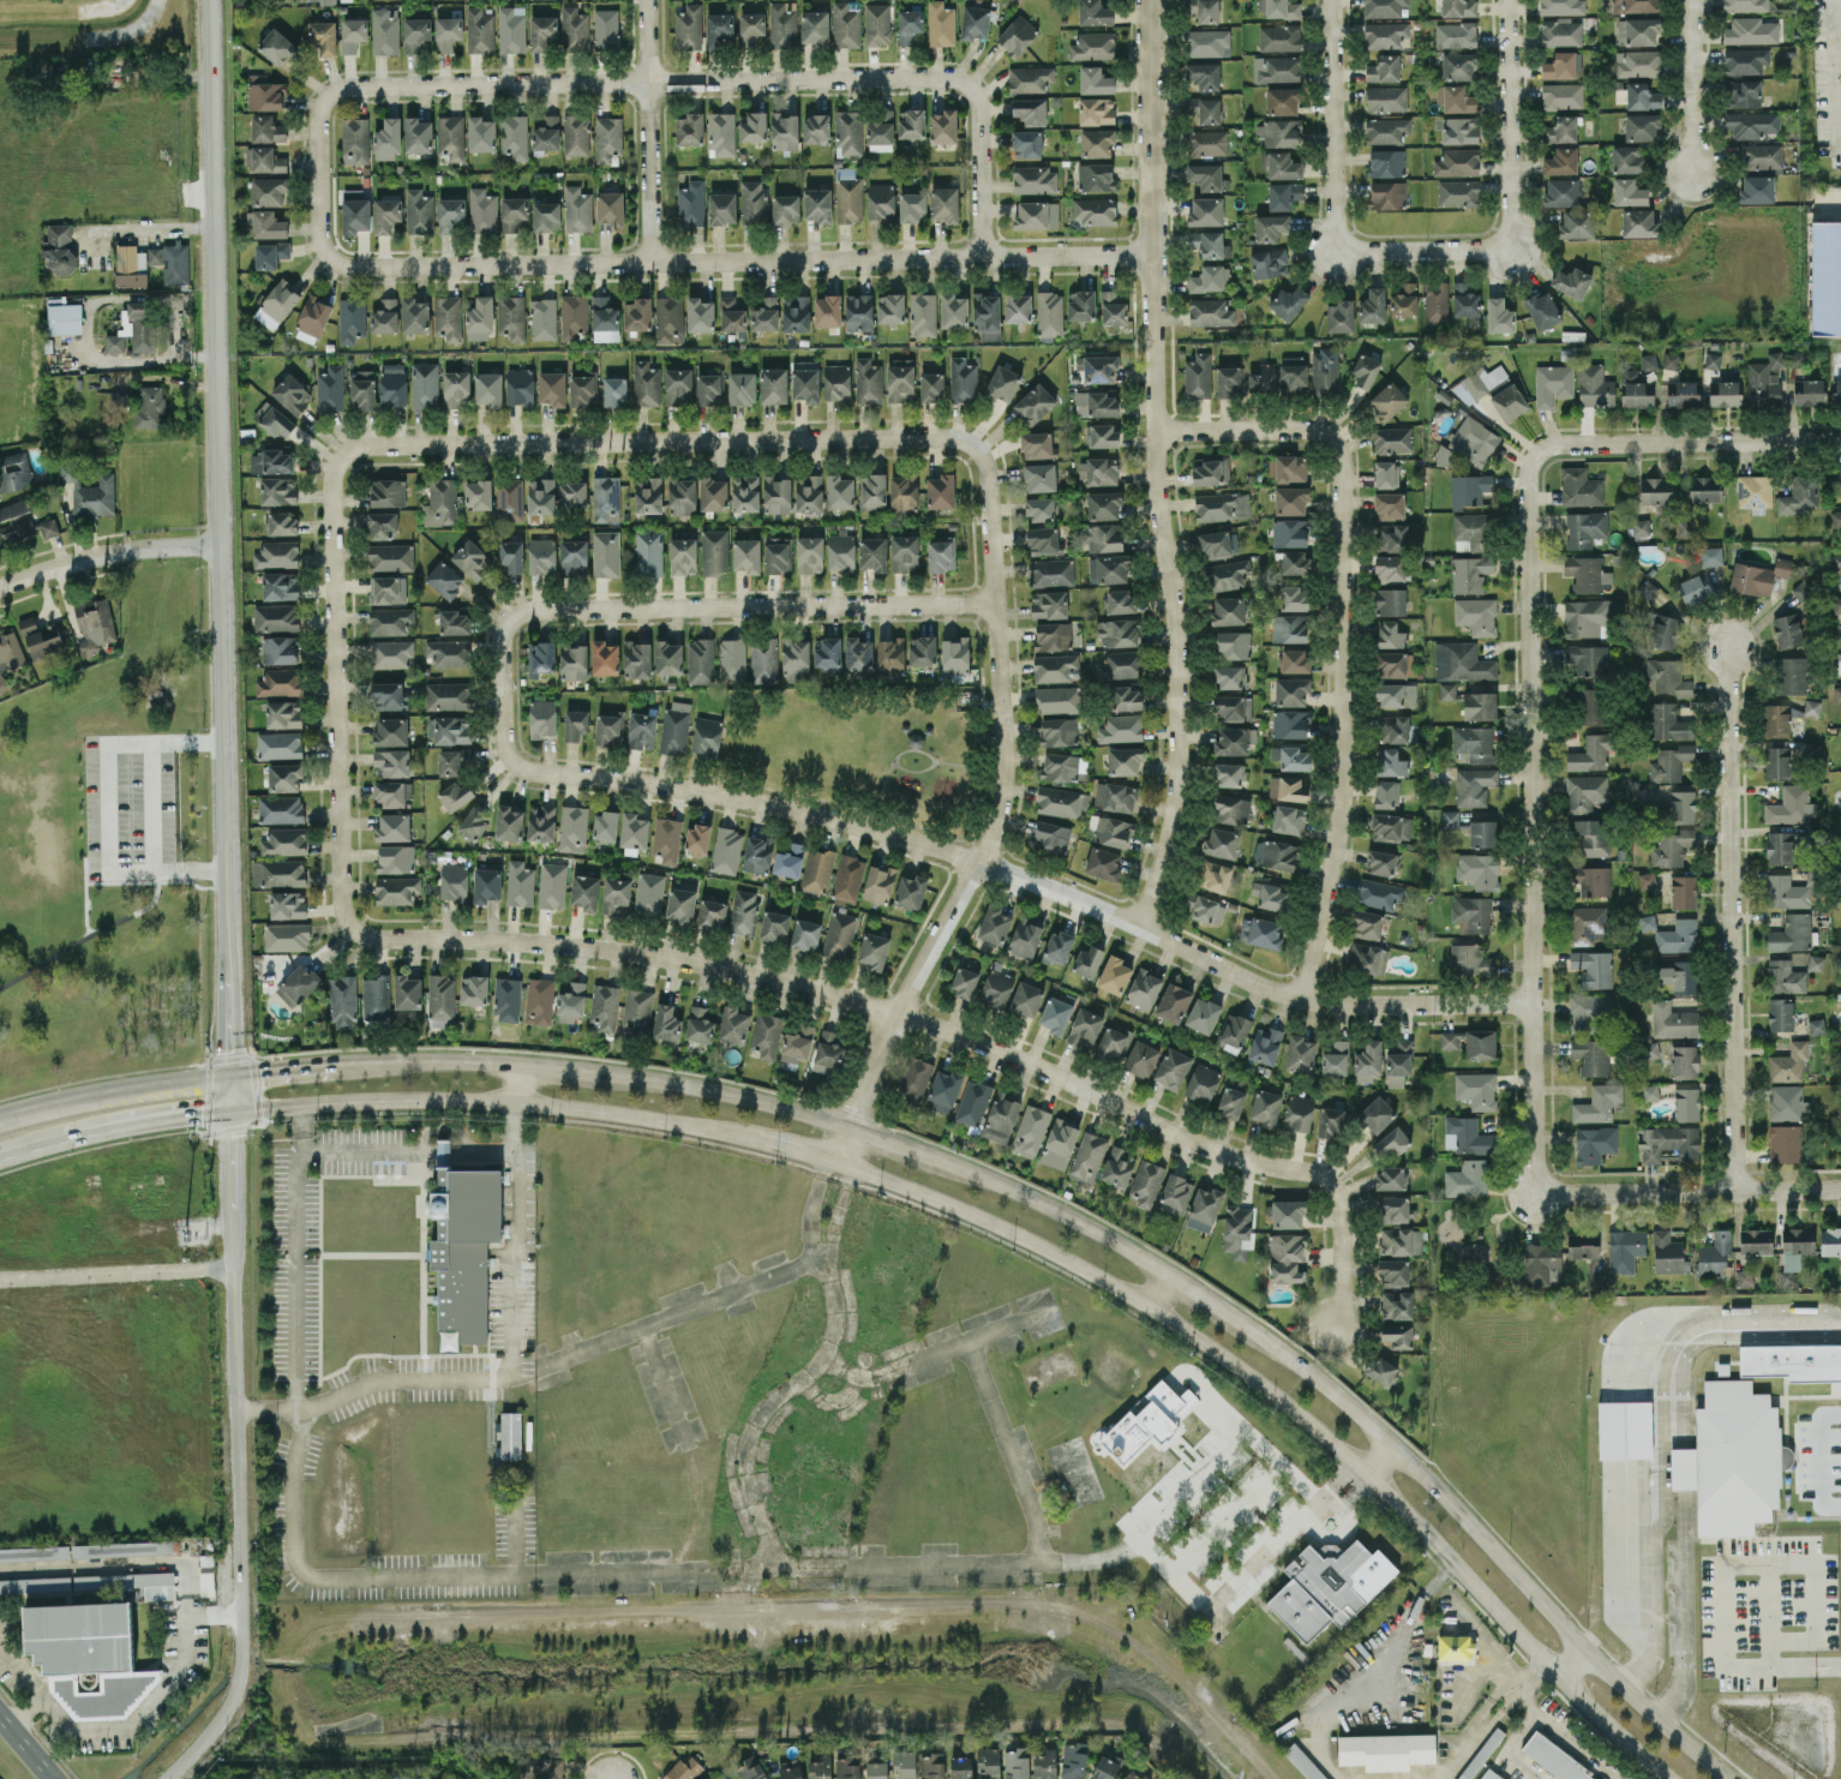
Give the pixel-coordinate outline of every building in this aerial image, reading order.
[(944,7),(944,0),(928,0),(929,45),(956,45),(955,7),(944,7)] [(1114,24),(1114,7),(1100,7),(1100,0),(1079,0),(1080,24),(1114,24)] [(1186,12),(1196,12),(1197,23),(1219,23),(1219,0),(1186,0),(1186,12)] [(1300,2),(1287,2),(1287,0),(1258,0),(1258,17),(1300,16),(1300,2)] [(1363,17),(1402,17),(1402,6),(1409,6),(1409,0),(1363,0),(1363,17)] [(1477,15),(1477,0),(1442,0),(1442,16),(1477,15)] [(1585,13),(1585,0),(1539,0),(1540,14),(1585,13)] [(1660,0),(1613,0),(1613,13),(1661,12),(1660,0)] [(1723,11),(1769,10),(1768,0),(1723,0),(1723,11)] [(860,8),(848,8),(848,1),(834,1),(833,46),(860,47),(860,8)] [(785,2),(769,2),(770,47),(797,46),(796,9),(785,10),(785,2)] [(675,49),(702,49),(701,3),(685,3),(685,11),(674,11),(675,49)] [(865,45),(891,45),(890,3),(865,4),(865,45)] [(467,52),(494,52),(494,14),(482,14),(482,6),(467,7),(467,52)] [(526,51),(525,6),(498,7),(500,52),(526,51)] [(563,51),(590,50),(588,13),(578,13),(578,6),(561,6),(563,51)] [(989,37),(990,7),(963,6),(961,40),(973,40),(973,36),(989,37)] [(398,54),(399,8),(372,8),(372,53),(398,54)] [(618,8),(594,9),(595,50),(619,49),(618,8)] [(913,45),(913,32),(924,31),(923,9),(897,10),(898,45),(913,45)] [(802,45),(829,44),(828,11),(802,11),(802,45)] [(707,13),(706,49),(725,49),(725,39),(733,39),(734,13),(707,13)] [(740,47),(757,47),(757,34),(765,34),(765,13),(740,13),(740,47)] [(995,39),(1015,58),(1040,32),(1020,13),(995,39)] [(558,15),(530,16),(531,51),(550,51),(550,41),(558,41),(558,15)] [(1762,16),(1731,17),(1731,27),(1723,27),(1724,43),(1779,42),(1778,21),(1762,22),(1762,16)] [(431,18),(404,17),(403,52),(421,53),(421,41),(431,41),(431,18)] [(463,39),(462,17),(435,17),(435,52),(452,51),(452,39),(463,39)] [(342,53),(357,53),(358,41),(367,42),(367,18),(342,18),(342,53)] [(1581,45),(1582,22),(1572,21),(1572,19),(1542,18),(1541,45),(1581,45)] [(1659,18),(1617,19),(1618,45),(1659,44),(1659,18)] [(337,56),(336,21),(308,22),(308,44),(319,44),(319,56),(337,56)] [(1364,23),(1364,49),(1401,48),(1401,35),(1410,35),(1410,22),(1364,23)] [(1436,48),(1477,47),(1476,22),(1436,23),(1436,48)] [(1260,51),(1300,50),(1300,25),(1259,25),(1260,51)] [(281,68),(299,48),(275,26),(257,46),(281,68)] [(1229,29),(1186,30),(1186,56),(1230,56),(1229,29)] [(1079,33),(1080,44),(1069,44),(1069,59),(1114,58),(1114,32),(1079,33)] [(1770,48),(1725,49),(1725,75),(1762,75),(1762,63),(1770,63),(1770,48)] [(1615,50),(1616,77),(1661,76),(1660,50),(1615,50)] [(1542,77),(1581,76),(1581,51),(1554,52),(1554,62),(1542,62),(1542,77)] [(1443,80),(1473,80),(1473,67),(1478,67),(1478,52),(1442,52),(1443,80)] [(1400,54),(1378,53),(1378,65),(1366,65),(1365,81),(1399,82),(1400,54)] [(1302,56),(1255,57),(1255,82),(1302,82),(1302,56)] [(1219,90),(1220,63),(1185,63),(1185,79),(1198,80),(1197,89),(1219,90)] [(1114,92),(1114,76),(1101,76),(1101,65),(1080,66),(1081,93),(1114,92)] [(1054,67),(1009,67),(1009,92),(1046,92),(1046,82),(1054,82),(1054,67)] [(284,109),(284,82),(267,82),(267,74),(250,74),(249,109),(284,109)] [(1762,106),(1761,79),(1727,80),(1728,107),(1762,106)] [(1627,108),(1661,108),(1662,92),(1648,91),(1648,82),(1627,82),(1627,108)] [(1583,108),(1583,83),(1542,84),(1542,109),(1583,108)] [(1478,111),(1478,95),(1466,95),(1466,85),(1439,85),(1439,111),(1478,111)] [(1407,112),(1406,86),(1366,86),(1367,113),(1407,112)] [(1297,114),(1297,101),(1302,101),(1302,87),(1267,88),(1267,114),(1297,114)] [(1625,102),(1625,88),(1616,88),(1616,102),(1625,102)] [(1079,124),(1114,125),(1114,98),(1079,97),(1079,124)] [(1046,126),(1046,99),(1013,98),(1012,116),(1024,117),(1024,126),(1046,126)] [(1220,98),(1188,98),(1187,115),(1199,115),(1199,123),(1220,123),(1220,98)] [(957,143),(957,108),(942,108),(942,113),(930,114),(931,143),(957,143)] [(868,150),(894,149),(893,109),(876,109),(876,121),(867,121),(868,150)] [(898,137),(924,138),(925,109),(899,109),(898,137)] [(861,110),(836,111),(836,154),(862,153),(861,110)] [(766,111),(747,112),(748,121),(739,122),(740,141),(767,140),(766,111)] [(1759,138),(1759,132),(1779,132),(1779,111),(1717,112),(1717,129),(1733,129),(1733,138),(1759,138)] [(703,112),(676,113),(676,145),(703,145),(703,112)] [(735,156),(734,112),(709,112),(710,156),(735,156)] [(798,149),(798,113),(771,112),(771,148),(798,149)] [(1626,141),(1656,140),(1655,128),(1660,127),(1660,113),(1625,114),(1626,141)] [(253,114),(253,142),(286,141),(286,124),(274,124),(274,114),(253,114)] [(527,114),(504,115),(505,160),(528,160),(527,114)] [(564,114),(563,154),(588,155),(589,115),(564,114)] [(830,141),(829,114),(803,115),(804,142),(830,141)] [(1576,114),(1555,115),(1555,125),(1542,126),(1542,142),(1577,141),(1576,114)] [(438,154),(448,153),(449,161),(465,161),(463,115),(437,116),(438,154)] [(495,151),(496,120),(483,119),(483,115),(469,115),(468,150),(495,151)] [(560,148),(558,115),(533,116),(535,154),(544,154),(543,149),(560,148)] [(400,117),(384,116),(384,130),(374,130),(374,159),(399,159),(400,117)] [(405,117),(405,152),(433,151),(432,120),(419,121),(419,116),(405,117)] [(369,163),(368,117),(341,118),(342,164),(369,163)] [(622,117),(595,117),(596,163),(612,163),(612,154),(623,154),(622,117)] [(1478,143),(1478,117),(1442,117),(1442,143),(1478,143)] [(1366,118),(1365,143),(1404,144),(1404,132),(1411,132),(1411,119),(1366,118)] [(1264,146),(1301,146),(1301,120),(1255,120),(1255,136),(1264,136),(1264,146)] [(1116,129),(1081,129),(1081,156),(1111,156),(1111,143),(1115,143),(1116,129)] [(1041,131),(1013,130),(1012,157),(1041,158),(1041,131)] [(1227,131),(1188,130),(1188,155),(1227,156),(1227,131)] [(1741,144),(1742,170),(1783,169),(1782,143),(1741,144)] [(1645,172),(1645,155),(1640,155),(1640,145),(1612,145),(1612,172),(1645,172)] [(274,146),(248,146),(248,172),(287,171),(287,156),(274,156),(274,146)] [(1543,174),(1577,173),(1577,146),(1555,147),(1556,157),(1542,157),(1543,174)] [(1434,175),(1479,175),(1479,148),(1442,149),(1442,160),(1433,160),(1434,175)] [(1405,149),(1368,150),(1369,176),(1405,176),(1405,149)] [(1290,151),(1264,152),(1265,178),(1303,178),(1303,161),(1291,162),(1290,151)] [(1114,163),(1078,164),(1079,191),(1115,190),(1114,163)] [(1222,164),(1187,164),(1187,181),(1200,181),(1200,191),(1222,191),(1222,164)] [(1057,192),(1056,166),(1013,167),(1014,193),(1057,192)] [(863,177),(854,177),(855,168),(837,167),(836,222),(862,222),(863,177)] [(1741,202),(1774,203),(1774,175),(1741,175),(1741,202)] [(253,205),(286,205),(285,177),(252,178),(253,205)] [(1649,204),(1648,187),(1635,188),(1635,177),(1614,178),(1614,205),(1649,204)] [(1578,178),(1548,179),(1548,191),(1543,192),(1543,206),(1579,205),(1578,178)] [(704,180),(688,179),(688,187),(678,187),(677,226),(704,226),(704,180)] [(766,180),(740,180),(741,223),(767,223),(766,180)] [(1438,206),(1478,206),(1479,181),(1438,180),(1438,206)] [(1405,181),(1370,181),(1370,208),(1404,208),(1405,181)] [(1269,210),(1291,211),(1291,198),(1303,198),(1303,183),(1269,183),(1269,210)] [(564,185),(566,231),(593,230),(591,192),(580,193),(580,184),(564,185)] [(868,220),(894,220),(894,184),(868,184),(868,220)] [(422,187),(406,188),(407,233),(433,232),(432,195),(422,195),(422,187)] [(485,187),(470,187),(470,232),(497,232),(497,194),(485,195),(485,187)] [(932,188),(933,218),(945,218),(945,223),(959,222),(958,187),(932,188)] [(805,220),(831,221),(831,189),(805,188),(805,220)] [(343,234),(358,234),(358,229),(369,229),(369,189),(344,189),(343,234)] [(597,222),(610,221),(610,227),(624,226),(623,191),(596,192),(597,222)] [(735,192),(709,193),(710,223),(736,223),(735,192)] [(927,221),(926,192),(900,193),(900,221),(927,221)] [(799,195),(773,195),(773,224),(799,223),(799,195)] [(438,198),(439,232),(466,232),(465,197),(438,198)] [(529,219),(528,197),(501,198),(502,232),(519,231),(519,219),(529,219)] [(402,220),(402,198),(374,199),(375,233),(392,233),(392,220),(402,220)] [(1117,223),(1116,198),(1073,199),(1073,224),(1117,223)] [(1188,225),(1223,224),(1223,198),(1192,198),(1192,210),(1187,210),(1188,225)] [(1048,228),(1048,201),(1019,201),(1019,214),(1014,214),(1014,228),(1048,228)] [(533,231),(560,231),(561,202),(533,202),(533,231)] [(1623,209),(1623,237),(1656,236),(1655,209),(1623,209)] [(288,237),(288,220),(274,220),(274,210),(247,210),(247,226),(253,226),(253,237),(288,237)] [(1594,237),(1594,210),(1563,210),(1563,222),(1558,222),(1559,238),(1594,237)] [(1256,242),(1277,242),(1277,232),(1290,231),(1290,214),(1255,215),(1256,242)] [(1811,221),(1840,221),(1840,334),(1811,334),(1811,221)] [(48,224),(48,241),(42,241),(43,256),(48,256),(49,272),(74,272),(73,223),(48,224)] [(1222,231),(1188,232),(1188,247),(1202,247),(1202,258),(1223,258),(1222,231)] [(256,269),(277,268),(277,258),(291,258),(290,242),(256,243),(256,269)] [(147,285),(146,251),(137,251),(137,244),(115,244),(116,286),(147,285)] [(148,245),(148,264),(164,264),(163,283),(189,283),(189,245),(148,245)] [(1252,276),(1287,275),(1286,249),(1251,251),(1252,276)] [(1189,276),(1189,291),(1228,291),(1227,265),(1200,265),(1201,275),(1189,276)] [(1549,284),(1581,300),(1593,276),(1574,266),(1569,275),(1557,268),(1549,284)] [(254,317),(277,331),(301,290),(278,277),(254,317)] [(1447,323),(1448,282),(1424,281),(1423,322),(1447,323)] [(1453,315),(1480,315),(1480,293),(1469,292),(1469,281),(1453,281),(1453,315)] [(1417,316),(1417,282),(1403,282),(1403,294),(1391,294),(1391,316),(1417,316)] [(1282,287),(1268,303),(1287,321),(1311,296),(1298,284),(1289,294),(1282,287)] [(1385,322),(1385,287),(1369,287),(1369,300),(1359,299),(1358,321),(1385,322)] [(1095,319),(1095,289),(1068,290),(1068,320),(1095,319)] [(1523,301),(1539,331),(1562,319),(1547,289),(1523,301)] [(1102,324),(1128,324),(1127,302),(1116,302),(1116,290),(1101,290),(1102,324)] [(1037,292),(1038,336),(1063,335),(1062,291),(1037,292)] [(941,327),(968,327),(968,297),(954,297),(954,292),(941,292),(941,327)] [(873,329),(873,293),(846,294),(846,330),(873,329)] [(905,294),(878,293),(877,322),(904,323),(905,294)] [(936,336),(936,293),(910,293),(911,336),(936,336)] [(1000,293),(973,294),(974,330),(981,329),(981,340),(1000,340),(1000,293)] [(1004,321),(1031,322),(1032,294),(1005,293),(1004,321)] [(296,328),(321,337),(333,303),(309,294),(296,328)] [(492,340),(493,295),(476,295),(476,308),(466,308),(465,339),(492,340)] [(525,296),(498,295),(497,334),(509,334),(509,341),(524,341),(525,296)] [(588,333),(587,295),(561,295),(561,340),(575,339),(575,333),(588,333)] [(592,340),(619,340),(620,307),(609,307),(609,296),(593,295),(592,340)] [(779,329),(778,295),(762,296),(762,306),(751,306),(752,330),(779,329)] [(783,331),(810,331),(809,295),(783,295),(783,331)] [(815,327),(842,326),(841,295),(814,295),(815,327)] [(402,332),(429,332),(429,301),(416,301),(416,297),(403,296),(402,332)] [(461,296),(434,296),(434,334),(446,333),(446,342),(461,342),(461,296)] [(624,302),(625,330),(652,329),(651,296),(634,296),(634,302),(624,302)] [(655,297),(657,342),(683,341),(682,296),(655,297)] [(715,330),(714,301),(702,301),(702,296),(687,296),(688,331),(715,330)] [(721,330),(746,330),(746,308),(736,309),(736,296),(721,296),(721,330)] [(1515,331),(1515,309),(1505,309),(1504,296),(1487,297),(1488,332),(1515,331)] [(371,332),(398,332),(398,297),(380,297),(381,309),(370,309),(371,332)] [(339,298),(340,344),(355,343),(355,335),(366,335),(365,298),(339,298)] [(556,298),(531,299),(532,339),(557,339),(556,298)] [(1189,325),(1235,324),(1234,309),(1228,309),(1227,298),(1189,299),(1189,325)] [(1354,299),(1337,299),(1337,304),(1327,304),(1327,330),(1353,331),(1354,299)] [(132,351),(152,351),(152,301),(123,301),(124,332),(106,332),(106,352),(125,352),(124,335),(132,335),(132,351)] [(48,304),(48,334),(82,333),(82,303),(48,304)] [(1329,351),(1312,352),(1312,396),(1338,395),(1338,359),(1329,359),(1329,351)] [(1747,362),(1749,407),(1781,406),(1780,369),(1783,369),(1783,351),(1768,351),(1768,361),(1747,362)] [(1804,367),(1805,352),(1792,351),(1791,366),(1804,367)] [(1184,360),(1185,398),(1211,397),(1210,352),(1195,352),(1195,360),(1184,360)] [(1352,372),(1359,375),(1355,384),(1369,390),(1381,361),(1360,352),(1352,372)] [(1657,368),(1656,352),(1642,354),(1643,370),(1657,368)] [(1677,369),(1679,354),(1665,352),(1663,368),(1677,369)] [(1705,367),(1720,369),(1722,353),(1706,352),(1705,367)] [(1119,356),(1077,355),(1077,369),(1083,369),(1083,383),(1114,383),(1114,370),(1118,370),(1119,356)] [(977,363),(966,363),(966,356),(951,356),(950,401),(977,401),(977,363)] [(1280,357),(1281,393),(1306,393),(1305,356),(1280,357)] [(856,403),(882,402),(882,364),(871,364),(871,357),(855,357),(856,403)] [(633,360),(634,405),(661,405),(660,367),(649,368),(649,360),(633,360)] [(438,409),(439,363),(413,362),(412,408),(438,409)] [(914,362),(888,362),(887,400),(913,401),(914,362)] [(1275,392),(1276,363),(1259,362),(1259,373),(1248,373),(1248,391),(1275,392)] [(407,363),(381,363),(380,406),(406,406),(407,363)] [(1022,374),(997,363),(984,396),(996,401),(997,397),(1010,403),(1022,374)] [(1465,405),(1509,377),(1501,363),(1486,372),(1483,366),(1452,385),(1465,405)] [(1614,379),(1604,379),(1603,363),(1578,364),(1579,405),(1615,404),(1614,379)] [(343,364),(327,364),(327,372),(317,372),(318,410),(344,410),(343,364)] [(850,364),(824,364),(824,401),(851,400),(850,364)] [(1553,408),(1553,397),(1574,397),(1573,365),(1536,365),(1536,408),(1553,408)] [(1240,366),(1217,366),(1217,397),(1236,397),(1235,386),(1240,386),(1240,366)] [(533,368),(506,369),(507,404),(523,403),(523,408),(534,407),(533,368)] [(665,404),(691,405),(692,369),(665,368),(665,404)] [(761,403),(788,402),(787,368),(761,368),(761,403)] [(819,403),(819,368),(793,369),(793,398),(805,398),(805,403),(819,403)] [(1654,407),(1655,382),(1641,381),(1641,369),(1622,368),(1621,406),(1654,407)] [(376,409),(375,370),(350,370),(351,410),(376,409)] [(443,371),(444,407),(471,406),(470,371),(443,371)] [(565,406),(566,371),(539,371),(539,402),(551,402),(551,406),(565,406)] [(697,404),(721,403),(721,371),(696,372),(697,404)] [(502,405),(502,373),(476,372),(476,405),(502,405)] [(755,372),(728,373),(729,404),(756,403),(755,372)] [(943,372),(921,373),(921,401),(944,400),(943,372)] [(271,393),(296,416),(315,396),(289,373),(271,393)] [(594,408),(595,376),(571,375),(570,407),(594,408)] [(604,377),(604,406),(627,405),(627,377),(604,377)] [(1794,405),(1824,405),(1825,380),(1794,379),(1794,405)] [(1832,379),(1833,405),(1840,404),(1840,379),(1832,379)] [(1409,401),(1393,380),(1368,400),(1384,420),(1409,401)] [(1700,380),(1666,382),(1667,407),(1700,406),(1700,380)] [(1710,406),(1740,406),(1740,380),(1710,381),(1710,406)] [(1012,406),(1030,426),(1057,401),(1039,381),(1012,406)] [(1529,409),(1515,382),(1490,395),(1504,422),(1529,409)] [(164,385),(135,385),(136,427),(165,427),(164,385)] [(283,440),(297,424),(266,399),(253,415),(283,440)] [(1501,435),(1464,414),(1446,446),(1443,445),(1434,459),(1451,469),(1459,454),(1482,468),(1501,435)] [(1090,446),(1117,447),(1117,424),(1091,423),(1090,446)] [(1412,452),(1411,427),(1373,428),(1374,453),(1412,452)] [(1054,457),(1053,431),(1022,433),(1023,459),(1054,457)] [(27,450),(2,455),(5,466),(0,467),(0,485),(1,491),(34,484),(27,450)] [(295,471),(294,450),(250,452),(251,473),(295,471)] [(1307,482),(1306,455),(1271,456),(1272,482),(1307,482)] [(1118,483),(1118,458),(1079,458),(1079,483),(1118,483)] [(1192,461),(1193,484),(1230,483),(1229,460),(1192,461)] [(1399,461),(1375,461),(1375,488),(1399,487),(1399,461)] [(115,514),(113,471),(98,471),(98,484),(84,484),(84,463),(60,464),(60,481),(73,481),(74,515),(115,514)] [(1056,490),(1055,463),(1023,464),(1024,491),(1056,490)] [(1828,465),(1827,483),(1840,483),(1840,465),(1828,465)] [(1587,466),(1561,467),(1562,505),(1604,504),(1604,478),(1587,479),(1587,466)] [(955,507),(954,472),(940,473),(940,477),(927,477),(928,508),(955,507)] [(827,508),(855,508),(854,478),(841,478),(841,473),(827,473),(827,508)] [(732,510),(759,511),(759,474),(732,474),(732,510)] [(859,474),(859,510),(886,509),(886,474),(859,474)] [(891,474),(891,509),(917,510),(918,475),(891,474)] [(1451,510),(1462,509),(1462,504),(1482,504),(1482,491),(1493,490),(1493,474),(1451,475),(1451,510)] [(1772,474),(1737,475),(1738,507),(1772,506),(1772,474)] [(1777,511),(1819,509),(1818,474),(1791,475),(1792,495),(1777,495),(1777,511)] [(593,522),(620,521),(619,475),(592,476),(593,522)] [(822,475),(795,476),(796,511),(823,510),(822,475)] [(297,503),(296,476),(260,478),(261,504),(297,503)] [(662,512),(662,477),(636,476),(635,512),(662,512)] [(791,477),(764,476),(763,512),(791,513),(791,477)] [(1722,501),(1721,476),(1690,476),(1690,502),(1722,501)] [(696,478),(670,477),(668,513),(695,514),(696,478)] [(1673,478),(1641,477),(1640,503),(1673,504),(1673,478)] [(456,524),(456,478),(430,479),(430,503),(423,504),(423,524),(456,524)] [(524,479),(498,478),(497,519),(523,519),(524,479)] [(555,478),(528,479),(529,514),(555,513),(555,478)] [(727,509),(727,478),(700,478),(701,510),(727,509)] [(405,479),(370,480),(371,506),(406,505),(405,479)] [(467,480),(468,509),(492,508),(491,480),(467,480)] [(559,481),(560,506),(587,505),(587,481),(559,481)] [(1307,487),(1274,487),(1274,515),(1308,514),(1307,487)] [(1088,519),(1121,518),(1120,491),(1087,492),(1088,519)] [(1195,494),(1196,521),(1250,518),(1249,492),(1195,494)] [(1405,519),(1404,492),(1375,492),(1375,519),(1405,519)] [(1026,498),(1027,520),(1056,519),(1055,497),(1026,498)] [(25,498),(0,507),(0,517),(2,523),(0,524),(7,544),(40,534),(35,518),(32,519),(25,498)] [(1834,526),(1840,525),(1840,509),(1830,511),(1834,526)] [(270,535),(296,534),(296,511),(269,511),(270,535)] [(368,539),(398,538),(397,512),(367,513),(368,539)] [(1608,512),(1566,512),(1567,549),(1592,548),(1592,537),(1608,537),(1608,512)] [(1452,514),(1453,540),(1458,540),(1458,550),(1466,549),(1466,551),(1491,550),(1490,513),(1452,514)] [(60,533),(54,516),(38,522),(44,539),(60,533)] [(1632,519),(1632,535),(1650,535),(1649,518),(1632,519)] [(1273,545),(1307,547),(1308,520),(1274,519),(1273,545)] [(1677,537),(1694,537),(1694,519),(1677,520),(1677,537)] [(1122,524),(1079,525),(1080,550),(1123,549),(1122,524)] [(1376,524),(1376,550),(1407,551),(1408,525),(1376,524)] [(1057,527),(1028,528),(1029,554),(1058,553),(1057,527)] [(728,574),(727,529),(701,529),(702,574),(728,574)] [(663,575),(662,530),(636,531),(636,576),(663,575)] [(1201,558),(1238,555),(1236,530),(1199,533),(1201,558)] [(619,531),(593,531),(593,576),(619,576),(619,531)] [(669,538),(670,574),(697,573),(696,531),(682,531),(682,538),(669,538)] [(828,570),(855,571),(856,532),(829,532),(828,570)] [(892,535),(892,571),(919,570),(918,535),(892,535)] [(823,536),(796,537),(797,573),(824,572),(823,536)] [(784,573),(784,563),(790,563),(789,537),(764,538),(765,573),(784,573)] [(887,538),(860,537),(860,569),(887,570),(887,538)] [(495,562),(469,538),(451,557),(476,582),(495,562)] [(529,573),(556,574),(556,539),(529,538),(529,573)] [(760,574),(761,539),(734,538),(733,569),(746,569),(746,573),(760,574)] [(929,571),(955,570),(954,538),(928,539),(929,571)] [(560,576),(588,575),(587,539),(560,540),(560,576)] [(264,540),(264,552),(253,552),(253,567),(299,566),(298,540),(264,540)] [(524,541),(500,541),(500,564),(508,564),(508,572),(523,572),(524,541)] [(370,544),(370,571),(414,570),(413,543),(370,544)] [(1701,566),(1723,565),(1722,546),(1700,547),(1701,566)] [(1309,574),(1309,551),(1283,551),(1282,574),(1309,574)] [(1833,570),(1840,568),(1840,553),(1831,555),(1833,570)] [(1405,555),(1376,556),(1376,582),(1405,581),(1405,555)] [(1131,556),(1089,556),(1089,583),(1127,582),(1127,566),(1131,566),(1131,556)] [(1484,593),(1483,573),(1495,573),(1494,556),(1452,557),(1453,593),(1484,593)] [(1602,556),(1564,556),(1564,575),(1574,576),(1574,592),(1602,593),(1603,582),(1612,582),(1612,571),(1602,571),(1602,556)] [(1770,596),(1774,575),(1789,577),(1792,560),(1776,557),(1774,568),(1734,562),(1730,590),(1770,596)] [(448,599),(466,579),(442,558),(425,578),(448,599)] [(1073,558),(1029,560),(1030,586),(1074,584),(1073,558)] [(1251,571),(1250,560),(1208,564),(1210,591),(1244,587),(1243,571),(1251,571)] [(1715,594),(1706,570),(1677,582),(1686,606),(1715,594)] [(299,571),(263,572),(263,599),(299,599),(299,571)] [(370,603),(393,603),(393,594),(399,594),(399,576),(370,576),(370,603)] [(1637,589),(1649,600),(1659,589),(1647,578),(1637,589)] [(1813,593),(1805,580),(1792,587),(1799,600),(1813,593)] [(1280,610),(1311,610),(1311,587),(1281,586),(1280,610)] [(1406,588),(1376,588),(1376,614),(1406,615),(1406,588)] [(1068,617),(1067,591),(1031,592),(1031,618),(1068,617)] [(1107,592),(1108,612),(1136,612),(1136,591),(1107,592)] [(74,603),(83,641),(79,642),(81,651),(118,643),(108,596),(74,603)] [(1211,625),(1245,624),(1244,596),(1214,597),(1214,610),(1211,611),(1211,625)] [(1840,612),(1840,596),(1830,598),(1833,614),(1840,612)] [(1495,598),(1454,599),(1455,624),(1471,624),(1471,636),(1496,636),(1495,598)] [(299,604),(255,605),(255,631),(299,630),(299,604)] [(414,608),(369,609),(370,635),(406,635),(405,622),(415,622),(414,608)] [(441,610),(440,633),(471,634),(471,611),(441,610)] [(1673,650),(1682,619),(1657,612),(1649,643),(1673,650)] [(1779,649),(1804,644),(1797,612),(1772,618),(1779,649)] [(1307,642),(1307,615),(1272,614),(1272,641),(1307,642)] [(65,648),(57,622),(38,628),(34,615),(20,619),(32,658),(65,648)] [(1139,645),(1138,618),(1095,620),(1096,636),(1104,636),(1104,646),(1139,645)] [(1406,631),(1397,631),(1397,620),(1379,619),(1378,646),(1406,647),(1406,631)] [(1070,622),(1035,623),(1036,651),(1071,649),(1070,622)] [(14,629),(0,635),(0,662),(7,660),(11,670),(27,663),(14,629)] [(1251,632),(1216,631),(1216,658),(1250,659),(1251,632)] [(300,663),(299,635),(262,636),(263,664),(300,663)] [(935,635),(909,636),(909,665),(936,664),(935,635)] [(846,671),(873,670),(872,641),(859,641),(859,636),(845,636),(846,671)] [(751,682),(777,682),(777,637),(750,637),(751,682)] [(814,637),(814,667),(822,667),(822,674),(841,674),(840,637),(814,637)] [(942,672),(969,672),(968,637),(942,638),(942,672)] [(713,638),(687,639),(688,683),(714,682),(713,638)] [(745,638),(720,638),(719,680),(745,680),(745,638)] [(904,638),(878,638),(878,672),(904,671),(904,638)] [(471,639),(427,640),(427,655),(433,655),(433,666),(471,665),(471,639)] [(592,674),(619,674),(619,644),(606,644),(606,639),(592,639),(592,674)] [(810,680),(809,639),(783,639),(783,680),(810,680)] [(412,641),(372,640),(372,667),(412,667),(412,641)] [(651,641),(624,641),(623,676),(650,677),(651,641)] [(656,674),(683,673),(682,641),(655,642),(656,674)] [(1496,660),(1477,660),(1477,641),(1434,642),(1435,680),(1497,678),(1496,660)] [(555,642),(528,642),(529,678),(538,678),(538,671),(555,671),(555,642)] [(588,644),(561,643),(559,678),(587,679),(588,644)] [(1608,645),(1565,645),(1565,675),(1608,674),(1608,645)] [(1309,672),(1308,648),(1279,649),(1280,672),(1309,672)] [(1142,650),(1106,651),(1107,678),(1143,676),(1142,650)] [(1410,677),(1410,652),(1376,652),(1376,678),(1410,677)] [(1080,654),(1034,655),(1035,682),(1081,680),(1080,654)] [(1806,657),(1777,657),(1777,693),(1807,693),(1806,657)] [(1680,659),(1646,660),(1647,691),(1677,691),(1677,696),(1693,695),(1692,679),(1681,679),(1680,659)] [(1246,666),(1216,665),(1216,688),(1245,688),(1246,666)] [(1,691),(8,688),(0,667),(0,688),(1,691)] [(301,694),(301,668),(265,668),(265,679),(256,680),(256,695),(301,694)] [(1310,678),(1276,678),(1276,705),(1306,705),(1306,692),(1310,692),(1310,678)] [(373,682),(373,709),(404,708),(404,681),(373,682)] [(471,682),(425,683),(426,709),(471,708),(471,682)] [(1377,707),(1417,705),(1416,682),(1376,684),(1377,707)] [(1457,699),(1456,682),(1438,683),(1439,700),(1457,699)] [(1111,710),(1143,708),(1142,689),(1131,690),(1131,685),(1110,686),(1111,710)] [(1080,686),(1037,687),(1038,714),(1081,712),(1080,686)] [(1604,724),(1606,689),(1579,688),(1578,723),(1604,724)] [(1497,719),(1496,691),(1464,692),(1464,720),(1497,719)] [(1251,720),(1251,696),(1214,695),(1214,719),(1251,720)] [(530,736),(557,736),(556,699),(529,700),(530,736)] [(1821,701),(1806,699),(1804,713),(1819,715),(1821,701)] [(301,727),(302,700),(266,700),(266,727),(301,727)] [(1676,702),(1648,702),(1647,737),(1694,739),(1695,720),(1675,720),(1676,702)] [(1789,736),(1790,704),(1765,704),(1765,736),(1789,736)] [(661,752),(687,754),(689,709),(663,707),(661,752)] [(588,733),(589,710),(566,710),(565,741),(580,741),(581,733),(588,733)] [(1311,710),(1273,710),(1273,737),(1307,737),(1307,720),(1310,720),(1311,710)] [(655,749),(656,713),(630,712),(628,748),(655,749)] [(620,715),(597,714),(596,744),(619,745),(620,715)] [(1143,740),(1142,714),(1106,715),(1106,727),(1097,728),(1097,742),(1143,740)] [(1409,716),(1379,715),(1379,742),(1409,742),(1409,716)] [(471,742),(471,716),(429,716),(428,742),(471,742)] [(408,744),(408,717),(374,717),(374,745),(408,744)] [(692,752),(719,755),(722,719),(696,717),(692,752)] [(1041,718),(1041,745),(1076,745),(1076,718),(1041,718)] [(1249,754),(1248,726),(1218,727),(1219,741),(1214,741),(1214,755),(1249,754)] [(1494,727),(1452,726),(1452,751),(1459,751),(1459,761),(1493,762),(1494,727)] [(302,758),(302,731),(257,732),(258,758),(302,758)] [(1585,733),(1585,751),(1566,751),(1567,770),(1607,769),(1606,749),(1617,749),(1616,732),(1585,733)] [(1821,742),(1806,741),(1805,755),(1820,756),(1821,742)] [(1680,760),(1695,759),(1695,743),(1677,743),(1677,748),(1657,749),(1657,761),(1648,761),(1649,781),(1681,781),(1680,760)] [(1310,770),(1311,751),(1299,751),(1299,746),(1270,745),(1270,759),(1280,759),(1280,769),(1310,770)] [(1789,778),(1790,747),(1765,746),(1764,777),(1789,778)] [(1142,747),(1108,748),(1108,774),(1139,774),(1138,762),(1143,762),(1142,747)] [(1409,774),(1408,759),(1398,759),(1398,747),(1377,748),(1378,775),(1409,774)] [(374,749),(374,776),(410,776),(410,749),(374,749)] [(440,775),(462,775),(461,765),(473,765),(473,749),(439,749),(440,775)] [(1087,755),(1043,753),(1042,779),(1086,781),(1087,755)] [(269,790),(300,791),(300,763),(269,763),(269,790)] [(1244,764),(1213,763),(1213,785),(1244,786),(1244,764)] [(1456,806),(1487,806),(1487,786),(1499,785),(1498,768),(1456,769),(1456,806)] [(1608,775),(1567,774),(1566,812),(1592,813),(1592,800),(1607,800),(1608,775)] [(1301,777),(1270,776),(1269,798),(1308,800),(1309,786),(1301,786),(1301,777)] [(451,812),(473,796),(460,777),(437,793),(451,812)] [(1375,806),(1399,807),(1399,781),(1375,780),(1375,806)] [(383,808),(412,807),(411,781),(374,781),(374,799),(383,799),(383,808)] [(1095,809),(1135,811),(1136,785),(1096,783),(1095,809)] [(1764,822),(1805,822),(1805,816),(1816,815),(1815,801),(1809,802),(1808,784),(1782,784),(1782,803),(1764,803),(1764,822)] [(1086,791),(1039,787),(1036,813),(1084,817),(1086,791)] [(1695,822),(1694,790),(1670,790),(1671,823),(1695,822)] [(303,822),(303,795),(259,796),(259,823),(303,822)] [(1248,824),(1249,797),(1215,796),(1214,822),(1248,824)] [(524,810),(511,809),(511,804),(497,804),(496,839),(523,840),(524,810)] [(528,839),(555,840),(556,805),(529,804),(528,839)] [(1272,830),(1302,835),(1306,809),(1277,804),(1272,830)] [(587,806),(561,805),(559,851),(586,851),(587,806)] [(475,843),(492,819),(473,806),(456,829),(475,843)] [(618,811),(595,810),(593,837),(617,838),(618,811)] [(1442,827),(1458,827),(1458,810),(1442,810),(1442,827)] [(650,819),(637,817),(638,812),(625,811),(619,850),(645,853),(650,819)] [(410,840),(409,812),(379,813),(380,826),(375,827),(375,840),(410,840)] [(1410,841),(1411,815),(1372,814),(1371,839),(1410,841)] [(1093,841),(1129,847),(1133,821),(1097,815),(1093,841)] [(683,820),(657,816),(651,853),(661,855),(661,862),(676,865),(683,820)] [(1609,820),(1569,819),(1568,833),(1581,834),(1581,855),(1608,856),(1609,820)] [(1044,839),(1042,848),(1065,853),(1071,827),(1038,820),(1034,837),(1044,839)] [(1496,820),(1470,820),(1470,846),(1496,846),(1496,820)] [(707,852),(710,826),(688,823),(685,849),(707,852)] [(1206,854),(1236,860),(1242,832),(1211,826),(1206,854)] [(306,828),(271,827),(270,840),(260,840),(260,854),(305,854),(306,828)] [(711,871),(737,874),(742,830),(716,827),(711,871)] [(1766,863),(1792,864),(1793,832),(1767,831),(1766,863)] [(767,874),(774,840),(749,834),(741,869),(767,874)] [(799,878),(806,844),(789,840),(787,853),(776,851),(772,872),(799,878)] [(1295,871),(1298,844),(1268,840),(1265,867),(1295,871)] [(377,872),(414,872),(414,845),(377,845),(377,872)] [(1084,871),(1118,881),(1121,869),(1117,868),(1121,854),(1092,846),(1084,871)] [(833,850),(808,847),(802,890),(828,893),(833,850)] [(1396,876),(1399,853),(1368,849),(1365,872),(1396,876)] [(855,905),(866,860),(843,853),(831,899),(855,905)] [(1455,878),(1474,879),(1474,888),(1498,889),(1499,855),(1457,853),(1455,878)] [(305,885),(305,859),(261,860),(262,886),(305,885)] [(534,868),(524,868),(524,859),(508,859),(507,904),(533,905),(534,868)] [(1226,893),(1233,867),(1204,859),(1197,885),(1226,893)] [(567,863),(540,862),(538,907),(565,908),(567,863)] [(467,900),(468,864),(441,863),(440,900),(467,900)] [(862,897),(887,904),(896,871),(871,864),(862,897)] [(1611,895),(1610,866),(1577,867),(1577,896),(1611,895)] [(501,899),(502,869),(475,867),(473,903),(488,903),(488,898),(501,899)] [(659,919),(665,875),(640,871),(634,915),(659,919)] [(1638,888),(1655,887),(1655,872),(1638,873),(1638,888)] [(1810,884),(1790,885),(1790,873),(1766,874),(1767,907),(1810,906),(1810,884)] [(895,904),(920,910),(928,877),(915,874),(914,878),(902,875),(895,904)] [(571,904),(580,904),(580,911),(598,912),(599,876),(572,875),(571,904)] [(1695,875),(1671,875),(1671,907),(1696,907),(1695,875)] [(375,877),(376,904),(413,903),(413,893),(421,893),(421,876),(375,877)] [(631,879),(605,877),(603,914),(629,915),(631,879)] [(1395,899),(1403,900),(1405,887),(1361,877),(1356,902),(1392,910),(1395,899)] [(1257,906),(1286,912),(1290,893),(1280,891),(1281,886),(1262,882),(1257,906)] [(697,891),(671,886),(665,918),(691,923),(697,891)] [(727,931),(751,935),(759,893),(736,888),(727,931)] [(271,918),(306,917),(306,891),(271,892),(271,918)] [(1227,903),(1190,893),(1187,903),(1193,905),(1189,917),(1220,926),(1227,903)] [(1491,897),(1452,896),(1452,921),(1459,921),(1459,932),(1490,932),(1491,897)] [(727,903),(702,898),(696,925),(722,930),(727,903)] [(977,936),(1002,945),(1012,917),(1001,912),(1003,908),(989,903),(977,936)] [(1607,937),(1606,906),(1570,907),(1570,945),(1594,945),(1594,938),(1607,937)] [(1348,934),(1378,941),(1384,915),(1354,908),(1348,934)] [(760,938),(786,942),(789,913),(763,910),(760,938)] [(821,952),(847,959),(858,917),(833,910),(821,952)] [(1811,948),(1810,912),(1784,913),(1785,930),(1767,931),(1768,950),(1811,948)] [(1657,929),(1654,913),(1638,916),(1641,931),(1657,929)] [(1278,936),(1282,924),(1244,914),(1237,939),(1280,951),(1284,938),(1278,936)] [(1044,924),(1018,916),(1007,951),(1033,959),(1044,924)] [(823,924),(797,917),(790,945),(815,952),(823,924)] [(1675,929),(1655,929),(1655,951),(1697,950),(1696,917),(1674,917),(1675,929)] [(265,950),(310,949),(309,923),(265,924),(265,950)] [(1074,937),(1054,928),(1041,957),(1062,966),(1074,937)] [(856,961),(882,969),(891,938),(866,930),(856,961)] [(1389,948),(1351,941),(1346,966),(1384,973),(1389,948)] [(1483,944),(1451,943),(1450,973),(1493,974),(1494,957),(1483,957),(1483,944)] [(1088,951),(1080,948),(1072,970),(1094,978),(1104,949),(1090,944),(1088,951)] [(1612,951),(1570,951),(1570,968),(1582,968),(1582,987),(1612,987),(1612,951)] [(1097,987),(1122,994),(1131,967),(1122,964),(1124,958),(1108,953),(1097,987)] [(1824,955),(1808,955),(1808,970),(1824,970),(1824,955)] [(1791,970),(1791,958),(1766,959),(1766,992),(1807,991),(1806,970),(1791,970)] [(1697,991),(1696,960),(1655,961),(1655,983),(1672,982),(1672,992),(1697,991)] [(274,989),(293,1008),(323,979),(313,968),(310,971),(301,963),(274,989)] [(972,1000),(979,972),(958,967),(951,995),(972,1000)] [(1124,1000),(1149,1011),(1163,978),(1139,967),(1124,1000)] [(978,1000),(1004,1009),(1015,977),(990,968),(978,1000)] [(408,978),(408,973),(394,974),(395,1008),(422,1007),(421,978),(408,978)] [(331,1029),(356,1028),(355,975),(330,976),(331,1029)] [(363,976),(363,1022),(390,1021),(389,975),(363,976)] [(428,1018),(454,1018),(455,975),(429,975),(428,1018)] [(460,1003),(487,1004),(488,975),(461,975),(460,1003)] [(495,1020),(519,1021),(521,977),(496,977),(495,1020)] [(525,1023),(552,1024),(554,978),(527,977),(525,1023)] [(1034,1018),(1044,988),(1018,980),(1009,1010),(1034,1018)] [(557,1021),(574,1022),(575,1015),(584,1016),(586,981),(572,981),(572,992),(558,992),(557,1021)] [(1179,1024),(1193,992),(1169,981),(1155,1013),(1179,1024)] [(598,1029),(614,1031),(621,987),(595,983),(589,1020),(599,1022),(598,1029)] [(647,1033),(654,992),(628,987),(621,1029),(647,1033)] [(1038,1022),(1050,1027),(1048,1032),(1061,1037),(1074,1005),(1050,994),(1038,1022)] [(1610,994),(1569,994),(1570,1032),(1595,1032),(1595,1020),(1611,1020),(1610,994)] [(1222,1007),(1198,995),(1184,1023),(1209,1035),(1222,1007)] [(1698,1011),(1670,1011),(1670,999),(1653,999),(1653,1036),(1698,1035),(1698,1011)] [(1793,1030),(1793,999),(1768,999),(1769,1031),(1793,1030)] [(682,1019),(673,1018),(674,1004),(657,1002),(654,1037),(680,1040),(682,1019)] [(749,1014),(737,1012),(738,1006),(723,1004),(718,1040),(745,1044),(749,1014)] [(708,1006),(689,1005),(687,1041),(713,1042),(714,1020),(707,1020),(708,1006)] [(1093,1048),(1103,1015),(1078,1007),(1067,1040),(1093,1048)] [(758,1058),(774,1061),(783,1017),(757,1012),(750,1047),(760,1049),(758,1058)] [(1216,1046),(1241,1053),(1250,1019),(1226,1012),(1216,1046)] [(1811,1035),(1827,1032),(1823,1016),(1808,1020),(1811,1035)] [(810,1058),(815,1025),(798,1022),(797,1033),(785,1031),(782,1053),(810,1058)] [(1247,1058),(1273,1065),(1283,1032),(1257,1024),(1247,1058)] [(1094,1053),(1117,1063),(1129,1034),(1106,1025),(1094,1053)] [(838,1075),(844,1047),(838,1045),(840,1033),(821,1028),(812,1069),(838,1075)] [(1496,1058),(1495,1029),(1465,1030),(1466,1059),(1496,1058)] [(1440,1032),(1440,1048),(1462,1048),(1462,1031),(1440,1032)] [(1313,1070),(1316,1041),(1303,1040),(1304,1035),(1289,1033),(1286,1068),(1313,1070)] [(1123,1067),(1146,1078),(1160,1050),(1136,1038),(1123,1067)] [(1347,1074),(1348,1040),(1333,1039),(1332,1052),(1322,1052),(1322,1073),(1347,1074)] [(1381,1039),(1365,1039),(1365,1051),(1354,1051),(1355,1082),(1373,1082),(1373,1074),(1382,1074),(1381,1039)] [(1386,1087),(1404,1087),(1404,1074),(1412,1074),(1412,1039),(1397,1039),(1397,1052),(1387,1052),(1386,1087)] [(1581,1075),(1610,1074),(1609,1039),(1570,1040),(1571,1058),(1581,1057),(1581,1075)] [(1802,1080),(1802,1058),(1807,1058),(1807,1039),(1790,1039),(1790,1055),(1768,1055),(1768,1081),(1802,1080)] [(1658,1056),(1657,1041),(1643,1042),(1644,1057),(1658,1056)] [(1673,1078),(1698,1077),(1698,1045),(1672,1045),(1673,1078)] [(1191,1056),(1166,1047),(1154,1081),(1179,1090),(1191,1056)] [(921,1103),(934,1063),(908,1054),(895,1095),(921,1103)] [(1210,1102),(1221,1070),(1195,1062),(1185,1094),(1210,1102)] [(965,1074),(951,1069),(950,1074),(939,1070),(925,1106),(948,1115),(965,1074)] [(1495,1110),(1495,1072),(1454,1073),(1455,1098),(1471,1097),(1471,1110),(1495,1110)] [(993,1086),(970,1077),(953,1118),(977,1127),(993,1086)] [(1623,1083),(1591,1083),(1591,1102),(1571,1103),(1572,1121),(1613,1121),(1613,1110),(1623,1110),(1623,1083)] [(1646,1101),(1660,1098),(1657,1083),(1643,1086),(1646,1101)] [(1802,1085),(1770,1085),(1770,1120),(1803,1120),(1802,1085)] [(1239,1119),(1245,1091),(1225,1086),(1219,1114),(1239,1119)] [(1699,1087),(1675,1088),(1676,1121),(1700,1120),(1699,1087)] [(1261,1126),(1275,1128),(1282,1093),(1256,1089),(1250,1118),(1262,1120),(1261,1126)] [(1023,1101),(997,1091),(981,1134),(1006,1144),(1023,1101)] [(1376,1134),(1398,1113),(1378,1094),(1357,1114),(1376,1134)] [(1314,1097),(1287,1095),(1284,1128),(1311,1131),(1314,1097)] [(1049,1110),(1024,1104),(1012,1152),(1038,1158),(1049,1110)] [(1344,1109),(1321,1106),(1317,1135),(1339,1138),(1344,1109)] [(1444,1148),(1455,1148),(1455,1153),(1496,1152),(1496,1133),(1477,1133),(1476,1116),(1444,1116),(1444,1148)] [(1039,1161),(1064,1170),(1080,1127),(1055,1118),(1039,1161)] [(1801,1124),(1769,1125),(1770,1162),(1802,1161),(1801,1124)] [(1385,1160),(1410,1142),(1399,1125),(1373,1143),(1385,1160)] [(1699,1126),(1639,1126),(1639,1151),(1642,1151),(1642,1161),(1699,1160),(1699,1126)] [(1575,1128),(1576,1164),(1601,1163),(1601,1153),(1618,1153),(1617,1127),(1575,1128)] [(1070,1177),(1097,1183),(1107,1136),(1080,1131),(1070,1177)] [(1125,1187),(1137,1154),(1112,1145),(1100,1178),(1125,1187)] [(1149,1209),(1166,1168),(1143,1158),(1126,1199),(1149,1209)] [(1445,1195),(1487,1195),(1486,1158),(1461,1159),(1461,1170),(1445,1170),(1445,1195)] [(1377,1189),(1404,1189),(1404,1166),(1377,1166),(1377,1189)] [(502,1168),(438,1168),(438,1191),(430,1191),(430,1218),(438,1218),(438,1239),(430,1239),(430,1268),(439,1268),(439,1349),(458,1349),(458,1343),(488,1343),(488,1241),(502,1241),(502,1168)] [(1158,1207),(1183,1214),(1193,1180),(1169,1173),(1158,1207)] [(1185,1223),(1210,1233),(1225,1192),(1213,1187),(1211,1192),(1198,1187),(1185,1223)] [(1409,1196),(1380,1196),(1379,1222),(1408,1223),(1409,1196)] [(1272,1200),(1272,1227),(1305,1228),(1305,1201),(1272,1200)] [(1251,1206),(1225,1205),(1223,1251),(1232,1251),(1232,1259),(1249,1260),(1251,1206)] [(1782,1228),(1783,1254),(1785,1254),(1785,1270),(1800,1270),(1799,1253),(1816,1252),(1815,1227),(1782,1228)] [(1381,1228),(1380,1254),(1421,1254),(1422,1228),(1381,1228)] [(1740,1254),(1773,1253),(1773,1228),(1740,1229),(1740,1254)] [(1820,1228),(1821,1255),(1840,1254),(1840,1228),(1820,1228)] [(1646,1254),(1645,1229),(1609,1230),(1610,1273),(1634,1272),(1634,1255),(1646,1254)] [(1654,1273),(1684,1272),(1683,1240),(1670,1241),(1670,1229),(1653,1229),(1654,1273)] [(1729,1229),(1713,1229),(1713,1245),(1698,1245),(1697,1275),(1728,1276),(1729,1229)] [(1567,1232),(1568,1257),(1600,1256),(1600,1232),(1567,1232)] [(1306,1281),(1306,1269),(1303,1269),(1302,1233),(1270,1234),(1271,1282),(1306,1281)] [(1559,1284),(1560,1243),(1524,1242),(1523,1283),(1559,1284)] [(1409,1286),(1409,1259),(1378,1259),(1378,1286),(1409,1286)] [(1738,1287),(1751,1287),(1751,1269),(1737,1270),(1738,1287)] [(1781,1284),(1794,1284),(1793,1271),(1780,1272),(1781,1284)] [(1605,1289),(1606,1273),(1591,1272),(1590,1288),(1605,1289)] [(1381,1292),(1382,1319),(1413,1318),(1412,1291),(1381,1292)] [(1412,1325),(1381,1325),(1382,1341),(1390,1341),(1390,1348),(1412,1348),(1412,1325)] [(1840,1380),(1840,1344),(1739,1345),(1740,1375),(1788,1374),(1788,1381),(1840,1380)] [(1400,1366),(1374,1354),(1365,1374),(1391,1386),(1400,1366)] [(1123,1469),(1151,1439),(1157,1445),(1200,1399),(1187,1387),(1179,1395),(1161,1377),(1106,1434),(1099,1427),(1090,1437),(1123,1469)] [(1697,1535),(1754,1535),(1754,1521),(1772,1521),(1772,1508),(1780,1508),(1780,1406),(1770,1406),(1770,1393),(1752,1393),(1752,1379),(1703,1379),(1704,1406),(1696,1406),(1696,1447),(1671,1447),(1671,1488),(1697,1488),(1697,1535)] [(1598,1402),(1599,1458),(1653,1457),(1651,1400),(1598,1402)] [(521,1412),(501,1411),(501,1457),(521,1457),(521,1412)] [(1266,1602),(1306,1644),(1332,1619),(1340,1628),(1400,1570),(1378,1548),(1372,1554),(1357,1538),(1341,1552),(1328,1539),(1316,1550),(1309,1543),(1283,1569),(1291,1577),(1266,1602)] [(72,1544),(73,1557),(173,1553),(172,1540),(72,1544)] [(69,1559),(69,1546),(0,1547),(0,1561),(69,1559)] [(214,1595),(213,1559),(200,1560),(201,1595),(214,1595)] [(144,1600),(175,1599),(174,1571),(74,1575),(74,1586),(144,1583),(144,1600)] [(71,1589),(70,1576),(0,1578),(0,1591),(71,1589)] [(24,1606),(26,1653),(35,1652),(36,1663),(54,1662),(56,1719),(129,1715),(129,1702),(157,1700),(156,1669),(134,1670),(131,1601),(24,1606)] [(1472,1634),(1438,1634),(1438,1658),(1473,1657),(1472,1634)] [(1534,1732),(1520,1750),(1559,1778),(1598,1778),(1534,1732)] [(1435,1762),(1435,1733),(1337,1735),(1338,1764),(1365,1764),(1365,1771),(1409,1770),(1409,1763),(1435,1762)] [(1060,1778),(1083,1778),(1089,1744),(1066,1740),(1060,1778)] [(1283,1751),(1309,1778),(1328,1778),(1294,1741),(1283,1751)] [(977,1747),(978,1774),(984,1774),(984,1778),(1001,1778),(1000,1747),(977,1747)] [(1056,1747),(1044,1748),(1044,1754),(1034,1754),(1034,1775),(1040,1775),(1040,1778),(1057,1778),(1056,1747)] [(1005,1778),(1029,1778),(1029,1748),(1004,1748),(1005,1778)] [(915,1749),(893,1750),(893,1769),(898,1769),(898,1778),(916,1778),(915,1749)] [(1123,1758),(1105,1749),(1091,1778),(1113,1778),(1123,1758)] [(703,1766),(687,1751),(662,1778),(691,1778),(703,1766)] [(921,1754),(921,1778),(944,1778),(944,1753),(921,1754)] [(821,1755),(821,1760),(809,1761),(809,1778),(831,1778),(831,1754),(821,1755)] [(743,1778),(768,1778),(758,1755),(736,1764),(743,1778)] [(953,1756),(953,1778),(972,1778),(972,1756),(953,1756)] [(523,1758),(523,1778),(564,1778),(563,1757),(523,1758)] [(859,1758),(837,1757),(836,1778),(859,1778),(859,1758)] [(783,1778),(804,1778),(799,1758),(789,1760),(790,1765),(780,1767),(783,1778)] [(887,1760),(867,1761),(867,1778),(888,1778),(887,1760)] [(1487,1768),(1479,1778),(1501,1778),(1487,1768)] [(1143,1772),(1139,1776),(1131,1769),(1122,1778),(1151,1778),(1143,1772)]
